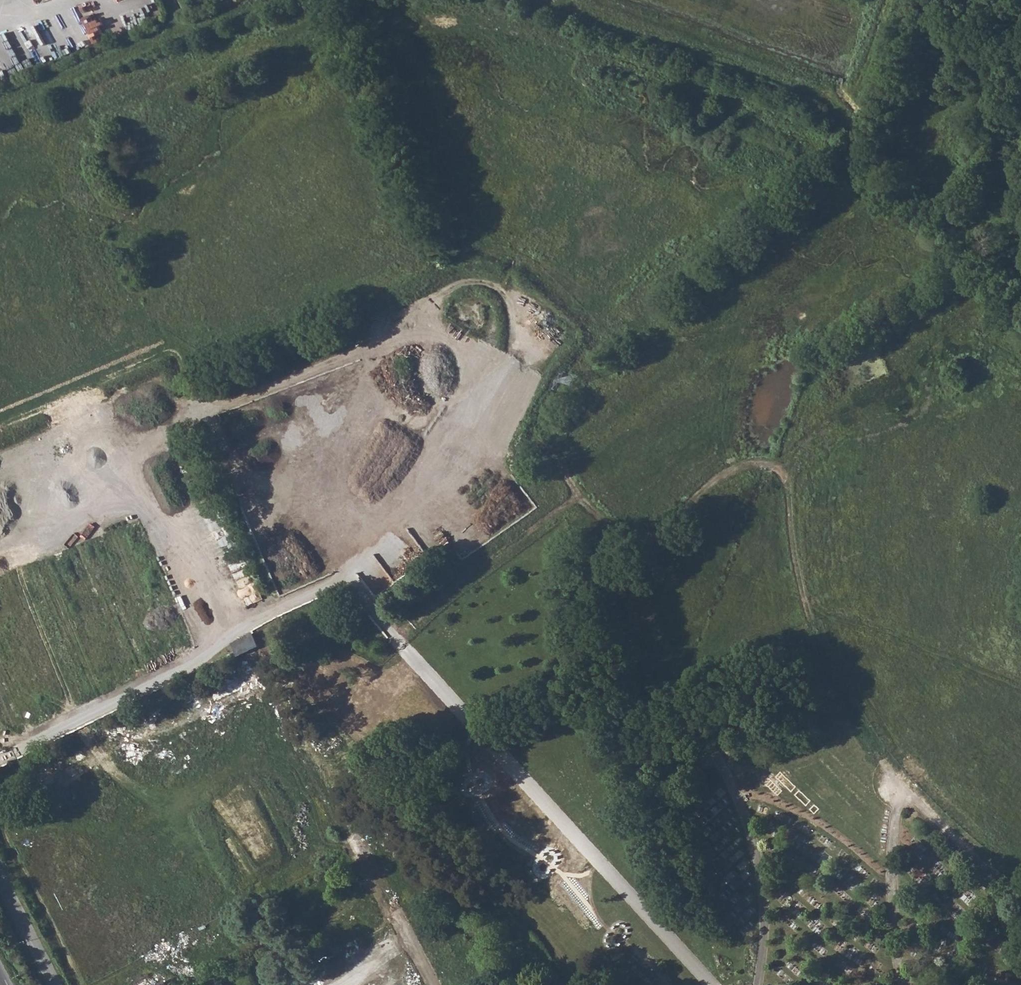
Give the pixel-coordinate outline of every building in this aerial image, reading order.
[(232,643),(238,656),(258,647),(252,634),(232,643)]
